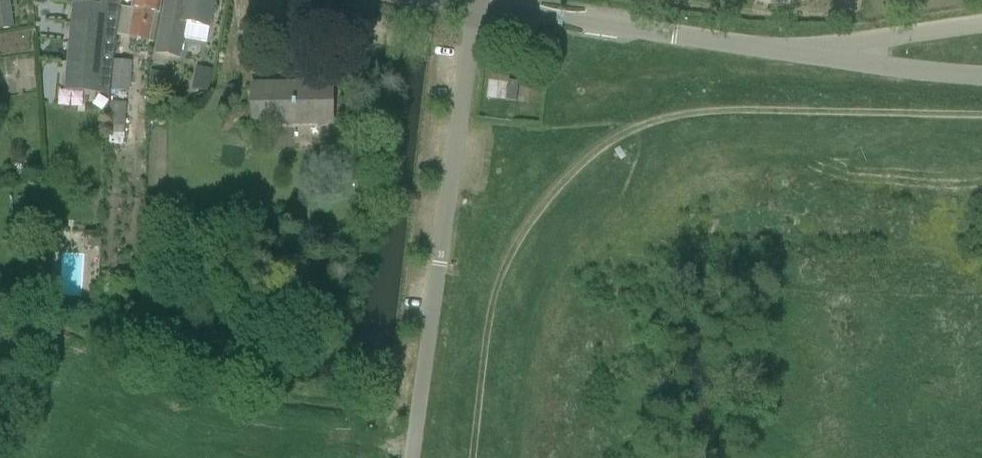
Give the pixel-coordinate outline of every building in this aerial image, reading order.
[(15,28),(10,0),(0,0),(0,31),(15,28)] [(81,4),(72,3),(63,90),(109,94),(109,91),(110,91),(113,61),(115,52),(122,3),(110,0),(82,0),(81,4)] [(161,0),(134,0),(128,34),(127,38),(152,42),(161,0)] [(215,0),(166,0),(155,53),(178,57),(182,37),(207,42),(210,30),(215,0)] [(110,91),(130,93),(132,62),(113,61),(110,91)] [(151,72),(148,90),(163,93),(166,75),(151,72)] [(211,80),(195,78),(193,90),(208,93),(211,80)] [(506,101),(516,102),(518,82),(508,81),(506,101)] [(332,126),(332,123),(331,85),(267,86),(267,84),(252,85),(253,127),(332,126)] [(124,136),(127,104),(110,102),(107,134),(109,134),(108,144),(120,145),(120,135),(124,136)] [(82,248),(92,248),(100,248),(101,238),(83,237),(82,248)] [(126,265),(126,257),(117,257),(117,265),(126,265)] [(98,302),(99,287),(90,287),(89,302),(98,302)]
